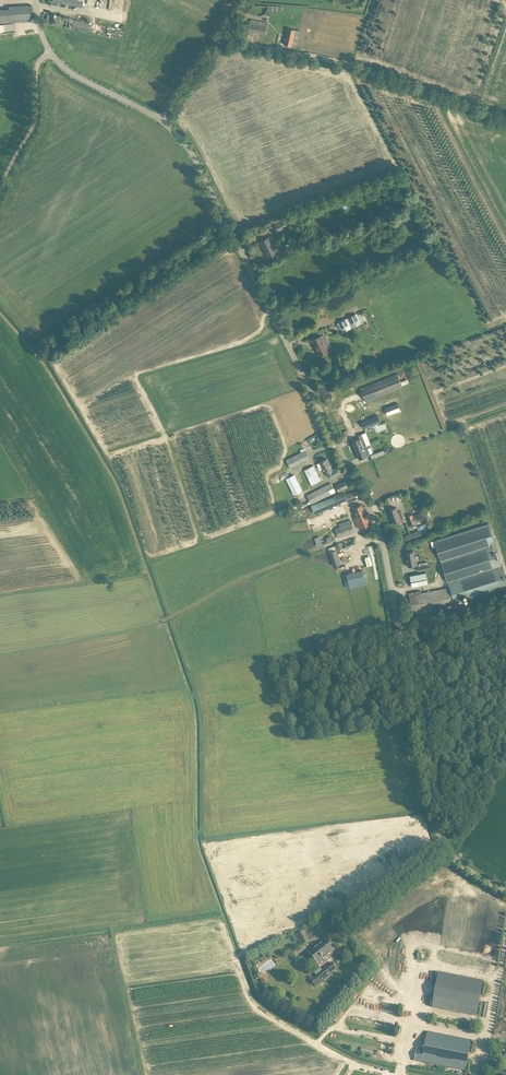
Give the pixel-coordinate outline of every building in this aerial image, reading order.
[(31,21),(30,5),(8,6),(8,9),(0,9),(0,22),(31,21)] [(92,23),(53,15),(47,14),(46,23),(52,23),(90,32),(92,23)] [(265,34),(268,23),(251,19),(250,22),(248,30),(255,32),(265,34)] [(296,47),(297,41),(300,30),(288,28),(284,44),(296,47)] [(278,232),(283,229),(291,225),(288,218),(275,224),(278,232)] [(296,234),(293,229),(283,233),(286,239),(296,234)] [(261,241),(263,247),(264,246),(267,252),(266,252),(268,257),(277,253),(274,248),(277,247),(274,241),(271,242),(269,237),(261,241)] [(362,323),(361,322),(365,320),(362,313),(358,315),(357,313),(337,323),(342,333),(362,323)] [(321,335),(312,340),(316,348),(317,347),(318,350),(320,355),(328,351),(324,343),(325,343),(321,335)] [(365,401),(403,386),(397,373),(360,388),(365,401)] [(334,399),(344,395),(342,388),(332,392),(334,399)] [(380,417),(393,412),(391,406),(378,411),(380,417)] [(378,416),(362,422),(364,428),(380,422),(378,416)] [(342,419),(336,422),(341,433),(347,430),(342,419)] [(363,437),(352,441),(359,459),(367,456),(364,448),(367,447),(363,437)] [(291,468),(305,461),(310,458),(305,450),(287,459),(291,468)] [(325,471),(331,468),(327,459),(317,464),(319,468),(322,466),(325,471)] [(307,487),(316,483),(320,481),(313,465),(299,472),(307,487)] [(331,468),(325,471),(327,476),(331,474),(332,477),(340,473),(337,467),(332,470),(331,468)] [(286,478),(294,495),(302,491),(295,474),(286,478)] [(338,491),(342,489),(347,487),(344,481),(335,485),(338,491)] [(312,503),(331,494),(335,491),(331,483),(308,495),(312,503)] [(340,495),(342,500),(346,498),(348,502),(357,498),(354,491),(345,495),(344,493),(340,495)] [(342,500),(340,495),(311,505),(315,513),(343,501),(342,500)] [(371,526),(361,504),(354,507),(358,516),(355,517),(355,519),(359,528),(368,524),(369,527),(371,526)] [(389,510),(394,522),(402,519),(398,507),(389,510)] [(415,522),(422,519),(420,513),(413,515),(412,514),(407,516),(410,524),(415,522)] [(340,536),(350,533),(355,531),(352,523),(351,523),(350,520),(346,521),(347,524),(337,528),(340,536)] [(488,523),(435,540),(453,597),(466,593),(468,599),(505,587),(505,580),(488,523)] [(407,542),(412,540),(420,537),(418,532),(405,537),(407,542)] [(317,545),(322,543),(319,535),(314,537),(317,545)] [(332,540),(330,536),(323,539),(321,535),(319,535),(323,544),(332,540)] [(418,544),(423,558),(436,553),(432,540),(418,544)] [(334,566),(335,565),(341,564),(336,549),(329,551),(334,566)] [(414,551),(405,552),(408,566),(417,564),(414,551)] [(419,566),(417,566),(418,571),(430,568),(429,564),(428,564),(427,562),(419,563),(419,566)] [(366,584),(362,569),(346,573),(349,587),(366,584)] [(412,586),(417,585),(431,582),(429,572),(410,575),(412,586)] [(410,595),(409,595),(413,612),(452,604),(449,588),(415,594),(414,592),(409,592),(410,595)] [(296,936),(301,946),(310,941),(305,931),(296,936)] [(318,965),(332,954),(332,953),(335,950),(326,940),(322,943),(322,942),(308,952),(318,965)] [(320,967),(315,972),(316,974),(313,977),(316,982),(314,984),(316,986),(332,974),(331,973),(337,969),(332,962),(322,970),(320,967)] [(413,985),(416,973),(410,971),(407,983),(413,985)] [(433,1007),(476,1015),(483,981),(439,972),(433,1007)] [(471,1040),(428,1032),(422,1062),(465,1070),(471,1040)]
